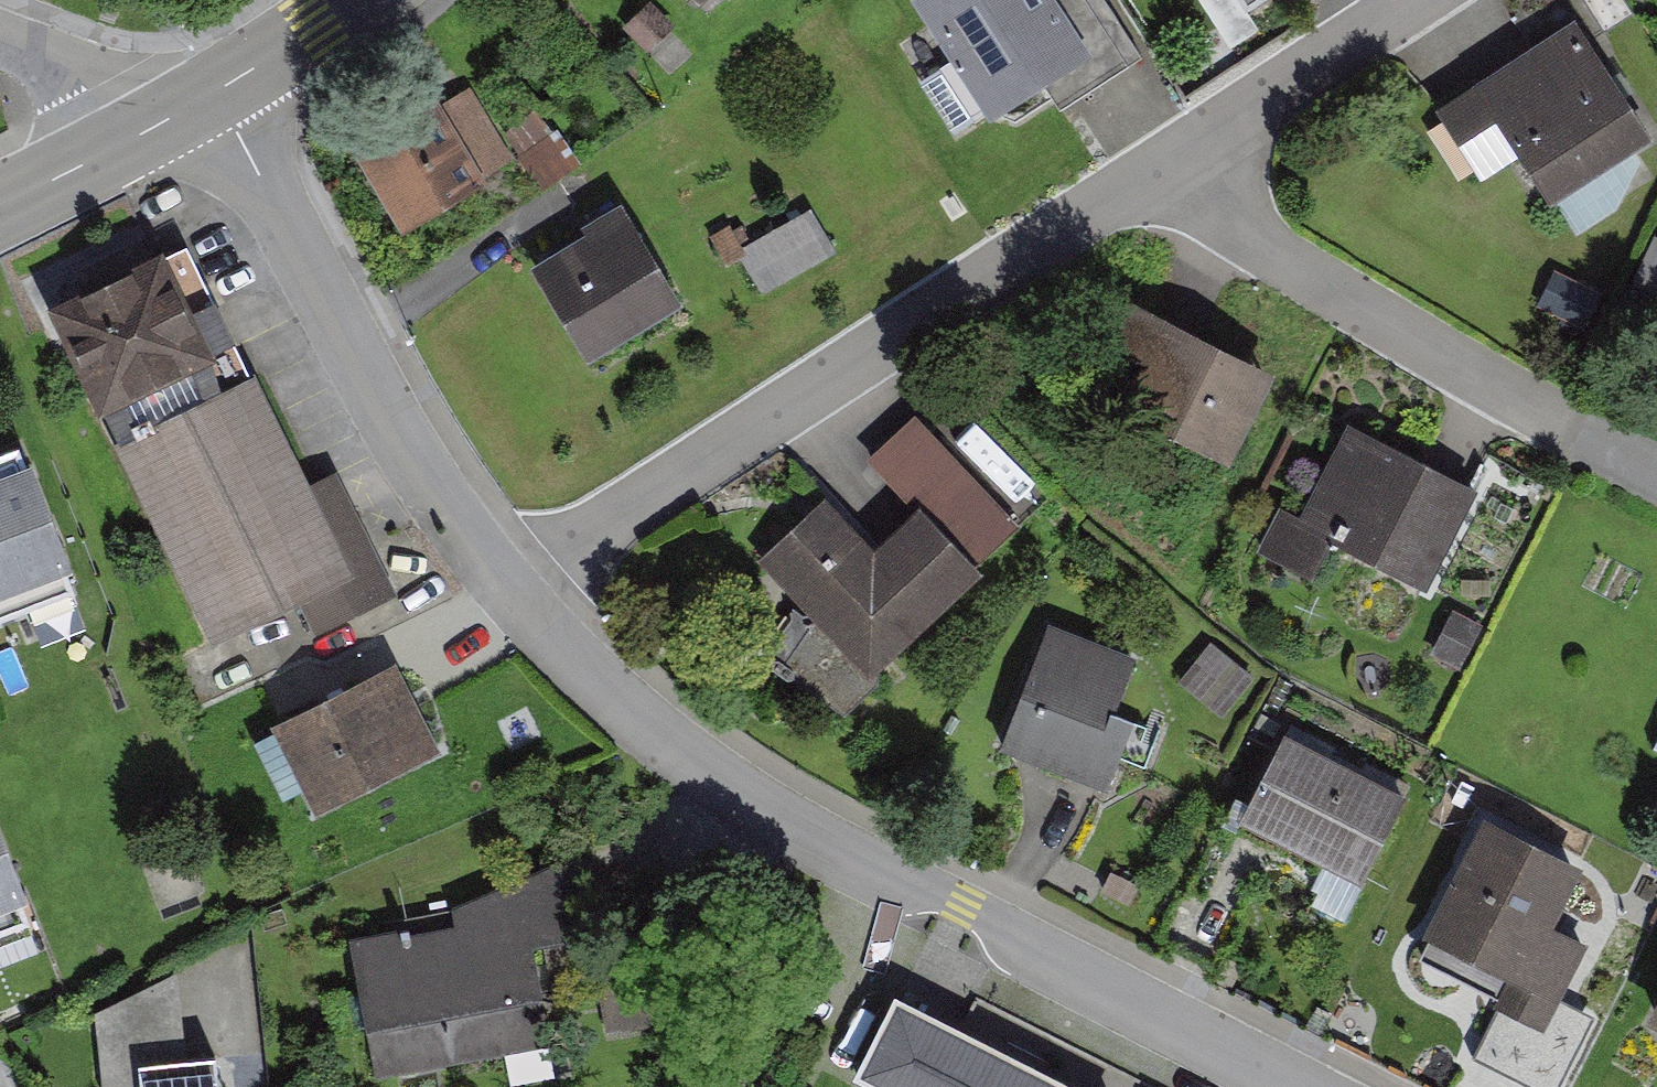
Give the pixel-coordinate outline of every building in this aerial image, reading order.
[(1004,104),(1091,39),(1062,0),(926,0),(1004,104)] [(1239,34),(1267,14),(1258,1),(1260,0),(1215,0),(1239,34)] [(651,5),(627,29),(649,50),(672,27),(651,5)] [(1654,134),(1575,15),(1450,97),(1493,162),(1534,135),(1570,190),(1654,134)] [(462,80),(361,134),(404,214),(505,159),(462,80)] [(513,118),(535,183),(574,169),(551,105),(513,118)] [(684,295),(618,207),(544,262),(610,349),(684,295)] [(839,249),(814,209),(756,246),(781,286),(839,249)] [(169,241),(53,294),(103,401),(218,348),(169,241)] [(1294,367),(1145,293),(1105,373),(1254,447),(1294,367)] [(312,485),(251,371),(113,438),(213,637),(308,591),(324,622),(395,587),(347,497),(334,474),(312,485)] [(1021,519),(915,406),(891,428),(866,452),(914,504),(895,521),(874,541),(827,492),(762,552),(866,663),(1021,519)] [(1480,486),(1361,426),(1315,519),(1433,578),(1480,486)] [(34,445),(0,460),(0,605),(87,566),(34,445)] [(1134,654),(1051,623),(1005,746),(1028,755),(1077,773),(1107,784),(1117,756),(1145,767),(1161,726),(1113,709),(1134,654)] [(1253,673),(1212,639),(1181,676),(1222,710),(1253,673)] [(420,696),(400,655),(282,714),(323,797),(441,738),(420,696)] [(1406,787),(1286,727),(1241,816),(1263,827),(1361,876),(1406,787)] [(0,801),(0,911),(41,893),(0,801)] [(1581,859),(1488,812),(1425,934),(1506,975),(1494,999),(1516,1010),(1544,1024),(1586,940),(1549,921),(1581,859)] [(583,894),(575,853),(460,904),(462,913),(358,932),(384,1075),(548,1044),(534,942),(590,927),(583,894)] [(660,964),(597,975),(606,1031),(705,1014),(695,958),(660,964)] [(223,1055),(194,1057),(186,971),(104,1010),(110,1086),(225,1086),(223,1055)] [(896,987),(855,1067),(892,1086),(1092,1086),(945,1012),(896,987)]
